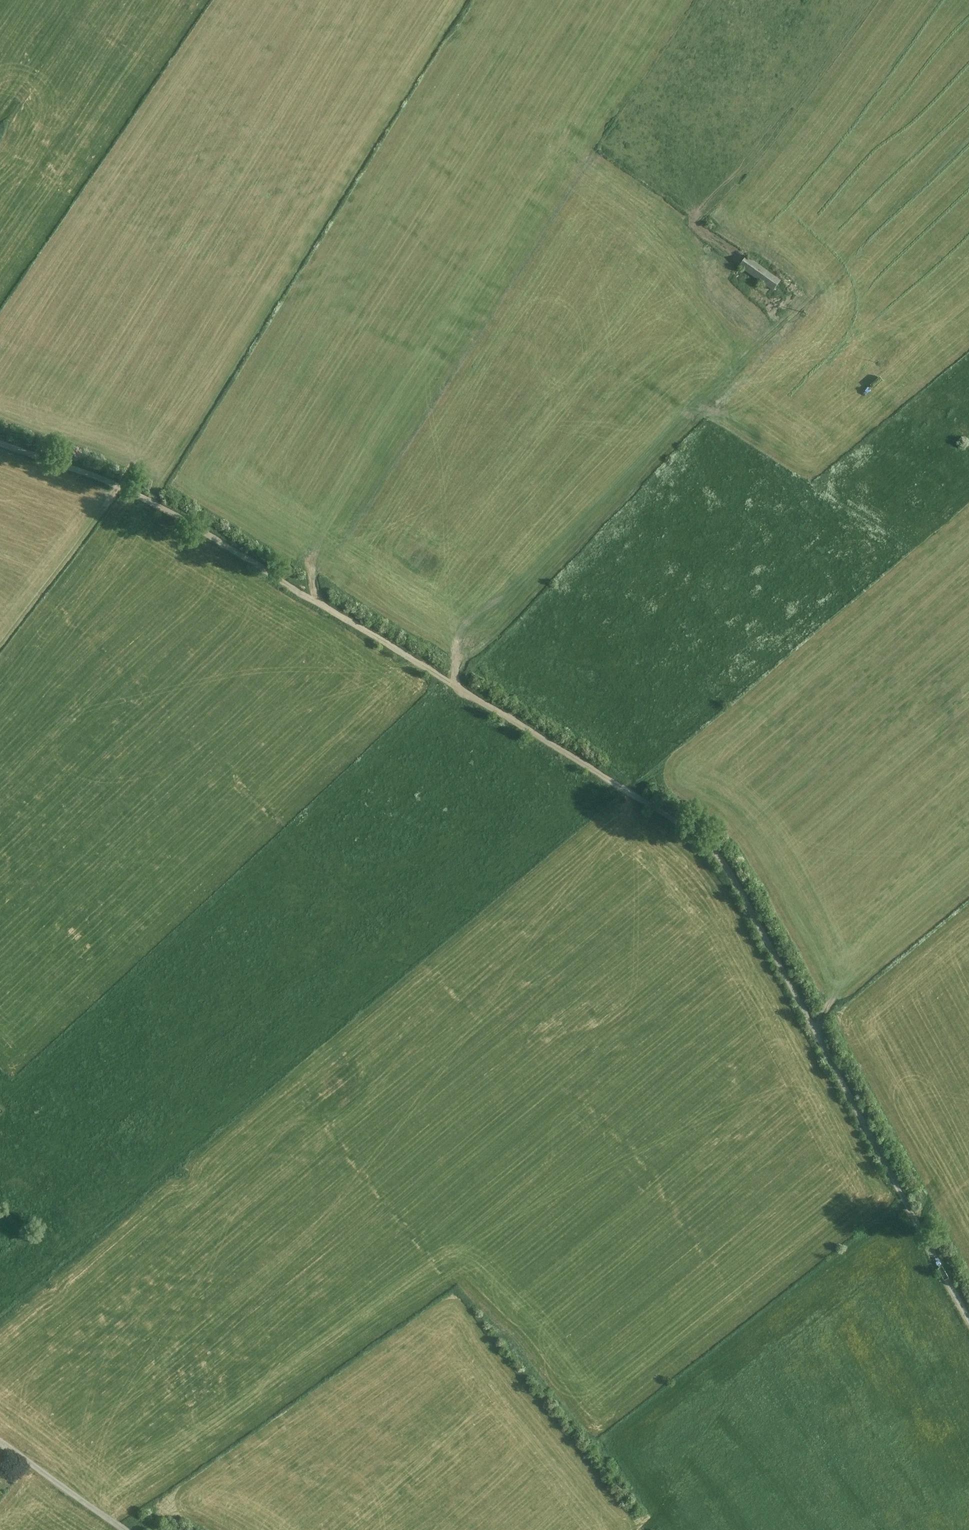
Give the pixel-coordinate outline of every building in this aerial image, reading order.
[(785,281),(750,256),(742,267),(777,291),(785,281)]
